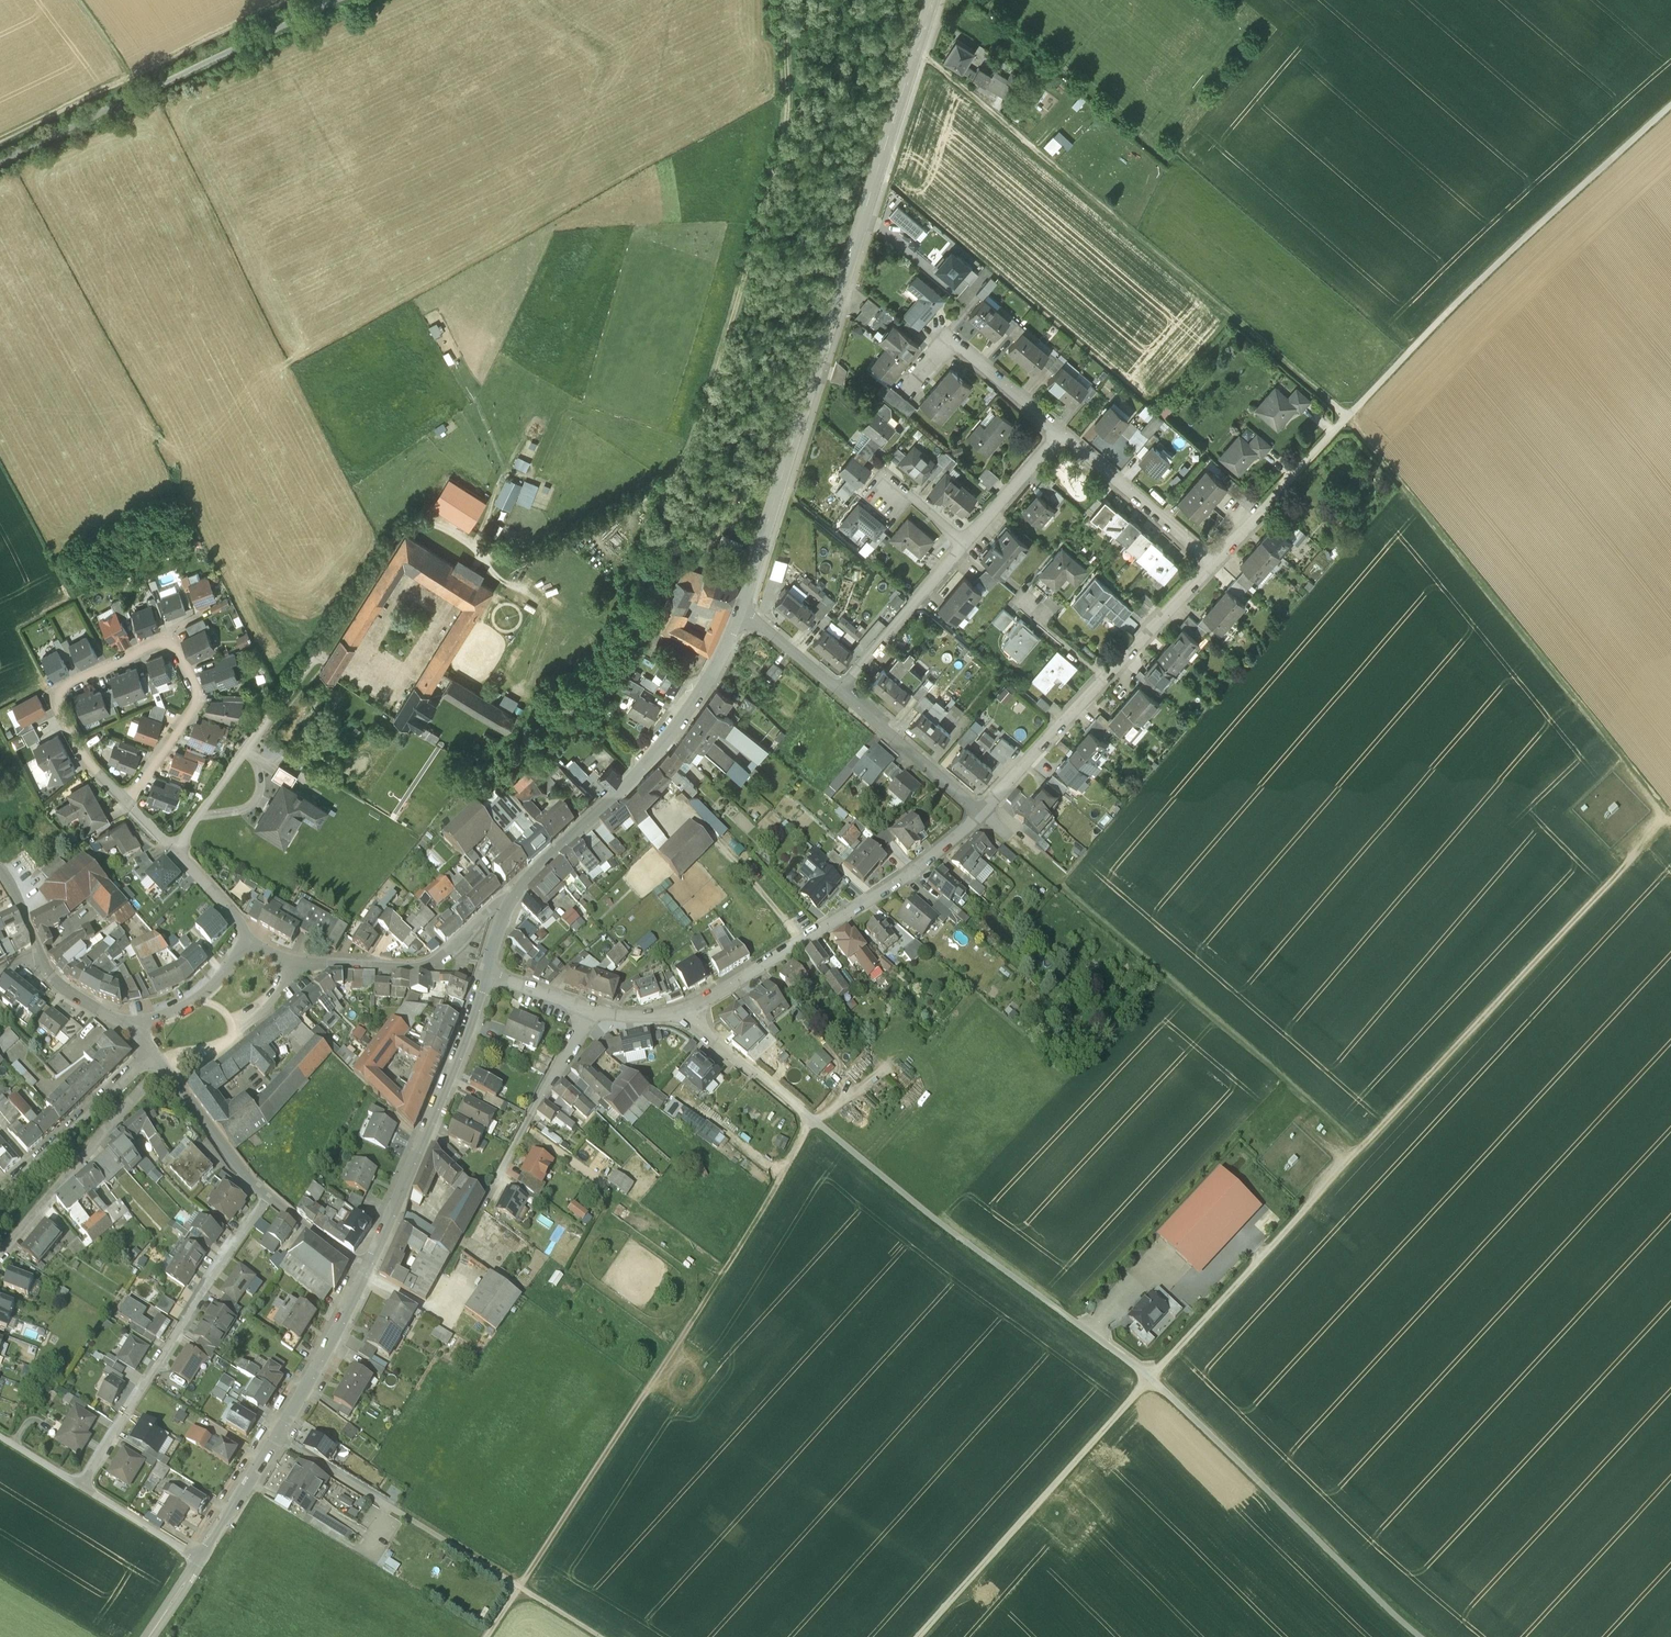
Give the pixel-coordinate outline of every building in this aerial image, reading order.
[(975,50),(956,39),(944,59),(962,71),(966,64),(975,50)] [(977,71),(966,64),(962,71),(973,78),(977,71)] [(992,76),(979,68),(977,71),(973,78),(985,86),(992,76)] [(1019,77),(1011,72),(1007,79),(995,71),(992,76),(1011,89),(1019,77)] [(1011,89),(992,76),(985,86),(998,94),(1005,98),(1011,89)] [(1005,98),(998,94),(992,105),(999,109),(1005,98)] [(1061,144),(1067,150),(1074,143),(1059,129),(1043,145),(1052,153),(1061,144)] [(924,228),(898,206),(889,216),(916,238),(924,228)] [(961,277),(969,267),(952,252),(937,270),(942,274),(949,280),(954,284),(961,277)] [(978,275),(969,267),(961,277),(970,285),(978,275)] [(949,280),(942,274),(940,277),(947,282),(949,280)] [(945,299),(917,275),(906,287),(918,297),(902,315),(909,320),(918,328),(920,329),(945,299)] [(991,278),(976,294),(983,299),(984,298),(997,283),(991,278)] [(881,309),(868,298),(860,308),(862,310),(855,318),(865,326),(881,309)] [(997,309),(984,298),(983,299),(968,317),(981,329),(997,309)] [(1009,320),(997,309),(981,329),(994,340),(1002,329),(1010,320),(1009,320)] [(1019,324),(1011,318),(1009,320),(1010,320),(1002,329),(1009,335),(1019,324)] [(918,328),(909,320),(904,325),(914,334),(918,328)] [(1025,330),(1019,324),(1009,335),(1015,340),(1023,332),(1024,332),(1025,330)] [(920,347),(894,325),(881,340),(889,346),(907,362),(920,347)] [(1040,339),(1027,328),(1025,330),(1024,332),(1036,343),(1040,339)] [(1024,332),(1023,332),(1015,340),(1007,351),(1020,362),(1036,343),(1024,332)] [(1048,353),(1036,343),(1020,362),(1033,373),(1041,363),(1049,354),(1048,353)] [(907,362),(889,346),(873,365),(891,380),(907,362)] [(1058,357),(1050,351),(1048,353),(1049,354),(1041,363),(1048,368),(1058,357)] [(1058,357),(1048,368),(1055,374),(1062,365),(1063,366),(1065,363),(1058,357)] [(847,369),(836,359),(830,378),(843,382),(847,369)] [(1076,376),(1063,366),(1062,365),(1055,374),(1046,384),(1048,385),(1048,386),(1049,386),(1050,387),(1054,390),(1059,395),(1076,376)] [(972,386),(952,369),(938,385),(958,402),(972,386)] [(1087,386),(1076,376),(1059,395),(1072,406),(1081,396),(1088,387),(1087,386)] [(1089,384),(1087,386),(1088,387),(1081,396),(1087,402),(1097,391),(1089,384)] [(958,402),(938,385),(922,405),(939,420),(946,412),(948,414),(958,402)] [(1296,406),(1287,398),(1275,387),(1256,409),(1277,428),(1296,407),(1296,406)] [(892,388),(883,398),(888,403),(897,393),(892,388)] [(1310,400),(1296,388),(1287,398),(1296,406),(1296,407),(1301,411),(1310,400)] [(902,397),(897,393),(888,403),(893,407),(902,397)] [(907,401),(902,397),(893,407),(898,411),(907,401)] [(907,401),(898,411),(907,419),(916,409),(907,401)] [(885,402),(862,428),(868,433),(878,442),(879,440),(881,442),(880,443),(881,443),(894,428),(886,421),(891,416),(892,408),(885,402)] [(1128,419),(1111,405),(1095,423),(1112,437),(1128,419)] [(984,424),(995,410),(991,407),(980,421),(984,424)] [(1000,414),(987,429),(981,423),(968,438),(988,456),(1014,426),(1000,414)] [(1158,414),(1142,432),(1149,438),(1153,433),(1164,420),(1158,414)] [(1131,421),(1121,432),(1129,439),(1138,428),(1131,421)] [(894,428),(881,443),(880,443),(881,442),(879,440),(878,442),(876,445),(879,447),(880,446),(882,447),(882,448),(887,451),(902,434),(894,428)] [(878,442),(868,433),(855,449),(857,451),(864,458),(876,445),(878,442)] [(1149,438),(1144,443),(1150,449),(1154,445),(1158,439),(1160,438),(1153,433),(1149,438)] [(1271,445),(1257,433),(1248,443),(1257,451),(1256,452),(1261,456),(1271,445)] [(1257,451),(1248,443),(1239,435),(1220,457),(1238,473),(1256,452),(1257,451)] [(1164,448),(1161,451),(1154,445),(1150,449),(1140,461),(1157,475),(1173,457),(1164,448)] [(936,465),(915,446),(907,456),(900,464),(922,482),(925,478),(936,465)] [(907,456),(898,448),(890,458),(899,465),(900,464),(907,456)] [(864,458),(857,451),(854,455),(863,464),(867,460),(864,458)] [(936,465),(942,470),(952,458),(947,453),(936,465)] [(854,455),(853,454),(839,471),(847,478),(857,486),(858,488),(872,471),(863,464),(854,455)] [(518,458),(513,468),(525,474),(530,464),(518,458)] [(942,470),(936,465),(925,478),(931,483),(934,480),(942,470)] [(999,478),(987,468),(978,479),(989,489),(999,478)] [(1199,519),(1228,486),(1207,468),(1179,502),(1183,505),(1199,519)] [(942,470),(934,480),(938,484),(945,476),(946,476),(948,474),(942,470)] [(938,484),(931,492),(941,500),(943,497),(963,513),(975,498),(953,479),(951,481),(946,476),(945,476),(938,484)] [(1055,482),(1047,476),(1043,480),(1051,487),(1055,482)] [(847,478),(836,490),(846,499),(857,486),(847,478)] [(523,487),(507,479),(494,505),(510,512),(523,487)] [(485,502),(449,480),(432,506),(469,529),(478,513),(485,502)] [(1043,480),(1038,487),(1051,498),(1056,491),(1051,487),(1043,480)] [(1235,481),(1227,490),(1248,509),(1257,499),(1235,481)] [(539,488),(525,482),(516,504),(530,510),(539,488)] [(1054,508),(1038,494),(1023,510),(1039,525),(1054,508)] [(1174,517),(1183,505),(1179,502),(1174,497),(1164,509),(1174,517)] [(1097,499),(1089,508),(1095,513),(1103,504),(1097,499)] [(1117,510),(1105,501),(1103,504),(1095,513),(1091,517),(1097,523),(1100,520),(1104,524),(1117,510)] [(885,527),(859,504),(845,521),(842,524),(851,533),(859,524),(875,537),(875,538),(882,529),(885,527)] [(1292,505),(1283,515),(1293,524),(1302,513),(1292,505)] [(1117,510),(1104,524),(1103,526),(1110,531),(1111,529),(1116,533),(1129,518),(1117,509),(1117,510)] [(1293,524),(1283,515),(1275,524),(1287,534),(1295,525),(1293,524)] [(1141,528),(1129,518),(1116,533),(1115,535),(1122,541),(1124,538),(1129,542),(1140,529),(1141,528)] [(908,519),(891,539),(899,546),(903,541),(920,555),(921,556),(927,549),(934,541),(908,519)] [(1287,534),(1275,524),(1262,539),(1279,554),(1292,539),(1287,534)] [(1007,528),(1002,535),(997,541),(996,539),(993,543),(1015,562),(1029,547),(1019,538),(1007,528)] [(882,529),(875,538),(875,537),(870,543),(875,547),(887,534),(882,529)] [(1152,538),(1140,529),(1129,542),(1126,546),(1133,551),(1135,549),(1139,553),(1151,539),(1152,538)] [(724,531),(719,542),(739,551),(743,541),(724,531)] [(1023,533),(1019,538),(1029,547),(1034,541),(1023,533)] [(406,537),(391,561),(404,569),(411,573),(426,549),(406,537)] [(1342,538),(1332,550),(1339,556),(1349,544),(1342,538)] [(1163,549),(1151,539),(1139,553),(1136,556),(1143,562),(1145,560),(1150,563),(1162,550),(1163,549)] [(1279,554),(1262,539),(1251,553),(1267,567),(1279,554)] [(1071,548),(1062,540),(1057,545),(1062,550),(1063,550),(1066,553),(1071,548)] [(1015,562),(993,543),(991,544),(992,546),(982,558),(994,568),(1004,576),(1015,562)] [(426,549),(411,573),(418,577),(433,554),(426,549)] [(927,549),(921,556),(920,555),(916,560),(922,566),(933,553),(927,549)] [(1062,550),(1053,561),(1041,574),(1040,576),(1055,589),(1067,575),(1075,582),(1086,570),(1066,553),(1063,550),(1062,550)] [(1174,560),(1162,550),(1150,563),(1148,566),(1147,567),(1154,573),(1156,570),(1160,574),(1158,577),(1159,577),(1162,573),(1173,561),(1174,560)] [(904,553),(899,560),(904,565),(910,558),(904,553)] [(1257,579),(1267,567),(1251,553),(1241,564),(1245,568),(1256,578),(1257,579)] [(492,591),(433,554),(418,577),(465,606),(478,615),(492,591)] [(1048,557),(1036,570),(1041,574),(1053,561),(1048,557)] [(391,561),(342,639),(355,647),(404,569),(391,561)] [(1173,561),(1162,573),(1167,577),(1178,565),(1173,561)] [(677,577),(694,586),(692,591),(699,593),(705,573),(684,563),(677,577)] [(793,582),(799,587),(802,583),(801,581),(806,576),(791,563),(779,581),(785,586),(788,588),(793,582)] [(994,568),(989,573),(998,580),(1000,581),(1004,576),(994,568)] [(1256,578),(1245,568),(1241,573),(1252,583),(1256,578)] [(989,573),(987,571),(979,581),(990,590),(998,580),(989,573)] [(738,583),(705,573),(699,593),(722,601),(731,603),(738,583)] [(1252,583),(1241,573),(1236,578),(1247,587),(1252,583)] [(206,576),(200,578),(199,580),(188,584),(196,606),(200,608),(206,606),(207,603),(217,600),(209,577),(206,576)] [(814,583),(806,576),(801,581),(802,583),(810,590),(814,585),(814,583)] [(694,586),(677,577),(654,622),(694,645),(701,636),(676,622),(692,591),(694,586)] [(965,578),(939,609),(955,623),(964,613),(969,618),(979,607),(973,602),(982,592),(965,578)] [(1133,609),(1096,578),(1073,605),(1085,615),(1082,618),(1094,628),(1106,614),(1119,625),(1128,614),(1133,609)] [(1247,587),(1236,578),(1227,588),(1239,598),(1247,587)] [(810,590),(802,583),(799,587),(797,590),(805,596),(806,595),(810,590)] [(820,587),(814,583),(814,585),(810,590),(818,596),(820,598),(825,592),(820,587)] [(802,600),(788,588),(785,586),(779,594),(782,596),(776,603),(790,614),(802,600)] [(158,587),(152,589),(156,601),(162,599),(162,598),(158,587)] [(1227,588),(1226,587),(1213,602),(1233,619),(1246,605),(1239,598),(1227,588)] [(818,596),(810,590),(806,595),(814,601),(818,596)] [(185,611),(178,592),(162,598),(162,599),(169,617),(185,611)] [(836,602),(825,592),(820,598),(831,608),(835,603),(836,602)] [(905,601),(897,594),(889,603),(897,609),(905,601)] [(1155,602),(1145,594),(1141,599),(1150,607),(1155,602)] [(161,616),(154,598),(147,600),(149,607),(151,606),(155,618),(161,616)] [(227,598),(210,607),(213,612),(230,604),(227,598)] [(820,598),(812,608),(816,612),(815,612),(822,618),(827,613),(831,608),(820,598)] [(125,608),(120,599),(111,604),(116,613),(120,622),(128,618),(125,608)] [(1150,607),(1141,599),(1137,604),(1146,612),(1150,607)] [(812,608),(802,600),(790,614),(804,625),(815,612),(816,612),(812,608)] [(731,603),(722,601),(719,610),(727,614),(731,603)] [(1233,619),(1213,602),(1202,615),(1203,616),(1215,626),(1222,632),(1233,619)] [(1146,612),(1137,604),(1133,609),(1142,617),(1146,612)] [(149,607),(133,612),(141,634),(159,628),(155,618),(151,606),(149,607)] [(478,615),(465,606),(419,680),(432,688),(478,615)] [(1003,608),(993,620),(1004,629),(1014,617),(1003,608)] [(1142,617),(1133,609),(1128,614),(1138,622),(1142,617)] [(727,614),(719,610),(715,618),(723,622),(727,614)] [(116,613),(100,621),(112,642),(117,640),(120,647),(130,642),(126,635),(127,634),(120,622),(116,613)] [(827,613),(822,618),(818,623),(823,628),(832,617),(827,613)] [(1138,622),(1128,614),(1119,625),(1124,629),(1126,628),(1130,631),(1138,622)] [(1197,623),(1189,615),(1184,620),(1195,630),(1199,625),(1197,623)] [(853,624),(843,616),(838,622),(848,630),(853,624)] [(1215,626),(1203,616),(1197,623),(1199,625),(1209,633),(1215,626)] [(203,618),(186,626),(191,636),(204,629),(205,630),(208,628),(203,618)] [(714,618),(700,648),(709,653),(723,622),(715,618),(714,618)] [(1028,626),(1021,619),(1009,633),(1013,636),(1004,646),(1014,654),(1017,651),(1024,657),(1040,638),(1027,627),(1028,626)] [(1195,630),(1184,620),(1180,626),(1183,629),(1183,628),(1200,642),(1204,637),(1195,630)] [(857,628),(853,624),(848,630),(856,638),(858,639),(863,633),(857,628)] [(866,629),(860,624),(857,628),(863,633),(866,629)] [(1200,642),(1183,628),(1183,629),(1171,643),(1187,657),(1200,642)] [(204,629),(191,636),(183,640),(187,649),(188,649),(189,649),(191,653),(190,654),(193,660),(214,649),(205,630),(204,629)] [(839,640),(826,629),(814,643),(828,654),(839,640)] [(856,638),(848,630),(842,638),(850,645),(856,638)] [(98,658),(86,637),(70,645),(74,652),(82,667),(98,658)] [(68,656),(61,642),(59,638),(53,641),(57,649),(63,658),(68,656)] [(70,645),(67,639),(61,642),(68,656),(74,652),(70,645)] [(355,647),(342,639),(328,661),(343,670),(357,648),(355,647)] [(853,652),(839,640),(828,654),(841,666),(853,652)] [(1187,657),(1171,643),(1158,658),(1173,671),(1174,672),(1187,657)] [(70,672),(63,658),(57,649),(41,657),(54,681),(70,672)] [(1077,668),(1057,650),(1033,679),(1046,690),(1054,681),(1049,677),(1052,673),(1057,677),(1065,683),(1077,668)] [(235,652),(214,659),(216,665),(217,667),(232,662),(238,659),(235,652)] [(917,658),(910,652),(907,656),(908,657),(905,661),(911,666),(917,658)] [(907,656),(904,653),(900,657),(901,657),(905,661),(908,657),(907,656)] [(162,655),(147,660),(151,671),(156,684),(173,679),(162,655)] [(905,661),(901,657),(896,663),(906,671),(911,666),(905,661)] [(1173,671),(1158,658),(1145,673),(1149,676),(1160,686),(1162,684),(1173,671)] [(668,667),(653,659),(650,664),(657,669),(656,671),(663,676),(668,667)] [(328,661),(323,668),(338,677),(343,670),(328,661)] [(217,667),(216,665),(200,671),(207,691),(220,686),(221,689),(239,682),(232,662),(217,667)] [(783,670),(773,662),(765,672),(775,679),(783,670)] [(896,663),(895,662),(886,672),(897,681),(906,671),(896,663)] [(921,674),(911,666),(906,671),(916,680),(919,676),(921,674)] [(684,677),(668,667),(663,676),(660,680),(661,680),(676,690),(684,677)] [(145,693),(136,668),(124,673),(133,698),(145,693)] [(338,677),(323,668),(320,673),(335,682),(338,677)] [(897,681),(886,672),(884,670),(872,684),(885,695),(897,681)] [(151,671),(145,674),(153,692),(158,690),(156,684),(151,671)] [(916,680),(906,671),(897,681),(910,692),(922,679),(919,676),(916,680)] [(133,698),(124,673),(112,677),(115,686),(119,698),(121,702),(133,698)] [(620,687),(636,696),(638,693),(644,683),(640,681),(627,673),(620,687)] [(653,678),(645,673),(640,681),(644,683),(655,690),(661,680),(660,680),(655,676),(653,678)] [(1160,686),(1149,676),(1144,681),(1154,690),(1159,694),(1164,687),(1162,684),(1160,686)] [(515,719),(452,679),(443,693),(506,734),(515,719)] [(1031,681),(1046,693),(1046,690),(1033,679),(1031,681)] [(419,680),(415,686),(428,694),(432,688),(419,680)] [(910,692),(897,681),(885,695),(899,707),(911,693),(910,692)] [(1055,682),(1054,681),(1046,690),(1046,693),(1055,682)] [(1154,690),(1144,681),(1140,686),(1150,695),(1154,690)] [(929,690),(922,684),(913,695),(920,701),(926,695),(929,690)] [(119,698),(115,686),(108,689),(109,692),(113,701),(119,698)] [(428,694),(415,686),(394,719),(395,720),(407,728),(410,724),(426,698),(428,694)] [(997,695),(1004,702),(1013,694),(1006,686),(997,695)] [(1150,695),(1140,686),(1123,706),(1143,723),(1144,724),(1151,716),(1150,715),(1160,704),(1150,695)] [(733,700),(717,687),(708,700),(724,713),(733,700)] [(101,691),(95,693),(93,689),(75,696),(78,703),(79,707),(82,714),(83,717),(85,721),(109,712),(107,707),(102,695),(101,691)] [(109,692),(102,695),(107,707),(114,705),(113,701),(109,692)] [(649,723),(660,706),(638,693),(636,696),(632,703),(635,704),(630,712),(649,723)] [(48,713),(37,694),(14,707),(24,726),(48,713)] [(935,703),(926,695),(920,701),(916,706),(923,712),(926,714),(935,703)] [(745,697),(740,704),(751,712),(756,704),(745,697)] [(990,706),(996,711),(1003,702),(998,697),(990,706)] [(436,705),(426,698),(410,724),(421,730),(423,726),(436,705)] [(1051,706),(1041,698),(1037,703),(1047,711),(1051,706)] [(724,713),(708,700),(699,712),(719,726),(726,730),(731,724),(733,721),(724,713)] [(224,701),(212,701),(205,710),(208,712),(217,715),(235,721),(243,701),(224,701)] [(935,703),(926,714),(923,712),(916,721),(912,726),(925,737),(937,724),(945,714),(948,710),(937,701),(936,703),(935,703)] [(157,704),(152,705),(148,717),(161,722),(166,707),(157,704)] [(923,712),(916,706),(909,714),(916,721),(923,712)] [(1143,723),(1123,706),(1110,721),(1113,724),(1130,738),(1143,723)] [(961,717),(950,708),(948,710),(945,714),(956,722),(961,717)] [(699,712),(694,720),(714,734),(719,726),(699,712)] [(1110,721),(1101,713),(1096,719),(1108,729),(1113,724),(1110,721)] [(142,715),(135,736),(154,742),(161,722),(148,717),(142,715)] [(86,722),(88,726),(98,721),(96,717),(86,722)] [(204,717),(202,722),(217,727),(219,722),(204,717)] [(1108,729),(1096,719),(1087,729),(1091,732),(1091,731),(1101,740),(1106,735),(1104,734),(1108,729)] [(202,722),(194,720),(187,742),(190,743),(190,746),(209,752),(210,749),(213,751),(219,732),(220,729),(217,727),(202,722)] [(714,734),(694,720),(684,734),(700,746),(704,749),(708,743),(714,734)] [(769,750),(735,723),(733,725),(731,724),(726,730),(724,734),(728,738),(753,758),(758,762),(769,750)] [(951,735),(937,724),(925,737),(939,749),(951,735)] [(423,726),(421,730),(418,735),(435,745),(440,737),(423,726)] [(34,727),(22,733),(28,745),(40,739),(34,727)] [(971,727),(958,741),(966,748),(978,733),(971,727)] [(1091,732),(1078,747),(1095,762),(1109,746),(1101,740),(1091,731),(1091,732)] [(991,737),(985,732),(978,741),(987,749),(992,743),(988,740),(991,737)] [(78,770),(58,733),(32,748),(41,763),(45,770),(51,766),(52,769),(49,779),(48,784),(49,786),(78,770)] [(700,746),(684,734),(675,747),(685,754),(690,758),(700,746)] [(1002,738),(990,752),(1003,763),(1015,748),(1002,738)] [(120,740),(118,747),(136,754),(139,746),(120,740)] [(710,745),(708,743),(704,749),(726,769),(733,759),(713,741),(710,745)] [(1071,749),(1061,741),(1057,746),(1067,754),(1071,749)] [(136,754),(118,747),(114,746),(110,759),(118,762),(120,766),(133,771),(139,755),(136,754)] [(876,746),(862,763),(852,774),(854,775),(870,789),(871,790),(872,788),(892,765),(895,762),(876,746)] [(545,747),(524,766),(548,790),(557,782),(556,781),(567,770),(564,767),(545,747)] [(671,753),(669,751),(660,763),(670,773),(673,769),(685,754),(675,747),(671,753)] [(1095,762),(1078,747),(1069,757),(1088,773),(1089,774),(1098,764),(1095,762)] [(979,759),(966,748),(954,762),(967,773),(979,759)] [(205,756),(186,749),(184,756),(196,760),(203,762),(205,756)] [(184,756),(175,752),(169,769),(181,773),(180,774),(182,777),(185,778),(188,777),(188,776),(190,776),(196,760),(184,756)] [(733,759),(726,769),(742,783),(751,771),(746,767),(735,757),(733,759)] [(1069,757),(1058,770),(1071,781),(1070,782),(1077,788),(1084,779),(1083,779),(1088,773),(1069,757)] [(753,758),(746,767),(751,771),(758,762),(753,758)] [(855,758),(823,795),(831,801),(854,775),(852,774),(862,763),(855,758)] [(572,759),(564,767),(567,770),(578,781),(586,773),(572,759)] [(993,771),(979,759),(967,773),(981,785),(993,771)] [(660,763),(637,785),(639,786),(651,800),(657,806),(664,799),(658,792),(673,777),(670,773),(660,763)] [(1103,768),(1098,764),(1089,774),(1094,778),(1096,776),(1101,769),(1103,768)] [(544,819),(531,806),(548,790),(524,766),(523,765),(497,791),(534,828),(544,819)] [(623,775),(612,765),(601,776),(611,787),(623,775)] [(892,765),(872,788),(876,793),(888,779),(896,769),(892,765)] [(298,777),(280,766),(272,779),(281,785),(283,782),(292,788),(298,777)] [(680,775),(673,769),(670,773),(673,777),(676,779),(680,775)] [(896,769),(888,779),(895,785),(904,775),(896,769)] [(578,781),(567,770),(556,781),(557,782),(574,800),(586,789),(578,781)] [(701,789),(683,773),(680,775),(676,779),(683,787),(693,797),(701,789)] [(920,788),(904,775),(895,785),(888,794),(895,801),(897,798),(905,805),(903,807),(904,808),(920,788)] [(181,786),(167,781),(165,787),(178,792),(179,793),(181,786)] [(1060,792),(1047,781),(1043,787),(1055,797),(1060,792)] [(281,785),(254,830),(285,849),(303,819),(319,829),(330,812),(292,788),(283,782),(281,785)] [(95,825),(107,819),(103,812),(104,812),(88,783),(77,790),(78,793),(70,797),(73,801),(66,805),(58,809),(65,821),(80,813),(88,829),(95,825)] [(178,792),(165,787),(153,783),(148,798),(149,798),(161,803),(165,804),(163,810),(169,812),(177,808),(180,800),(176,799),(178,792)] [(639,786),(618,806),(629,819),(632,816),(628,812),(634,806),(639,810),(651,800),(639,786)] [(693,797),(683,787),(675,794),(720,841),(727,833),(693,797)] [(1055,797),(1043,787),(1031,801),(1046,815),(1059,800),(1055,797)] [(501,802),(484,818),(503,839),(515,827),(526,840),(537,831),(534,828),(497,791),(494,788),(491,791),(501,802)] [(871,790),(870,789),(864,796),(869,801),(876,793),(872,788),(871,790)] [(1016,789),(1006,801),(1011,805),(1021,793),(1016,789)] [(53,799),(58,809),(66,805),(60,794),(53,799)] [(159,807),(161,803),(149,798),(148,802),(159,807)] [(897,798),(895,801),(903,807),(905,805),(897,798)] [(639,810),(634,806),(628,812),(632,816),(629,819),(631,821),(639,831),(650,821),(646,817),(657,806),(651,800),(639,810)] [(1046,815),(1031,801),(1017,817),(1025,823),(1024,825),(1028,828),(1038,837),(1039,836),(1052,820),(1046,815)] [(618,806),(599,823),(602,826),(612,838),(617,834),(623,829),(631,821),(629,819),(618,806)] [(474,807),(443,837),(464,859),(465,861),(474,852),(487,840),(495,849),(502,857),(504,859),(514,851),(503,839),(484,818),(474,807)] [(544,819),(534,828),(537,831),(550,845),(574,823),(560,809),(549,820),(546,817),(544,819)] [(890,834),(895,840),(907,855),(919,845),(915,839),(923,832),(911,817),(890,834)] [(107,819),(95,825),(98,831),(110,824),(107,819)] [(866,830),(855,821),(850,827),(858,834),(860,836),(866,830)] [(130,834),(124,824),(109,832),(108,831),(105,833),(106,834),(97,839),(104,851),(115,845),(124,860),(140,850),(131,834),(130,834)] [(850,827),(849,825),(847,827),(848,828),(838,838),(846,845),(858,834),(850,827)] [(616,842),(613,839),(612,838),(602,826),(594,832),(609,848),(616,842)] [(713,848),(695,826),(660,856),(678,878),(713,848)] [(1038,837),(1028,828),(1023,834),(1036,845),(1042,838),(1039,836),(1038,837)] [(890,834),(887,830),(876,838),(886,847),(895,840),(890,834)] [(550,845),(537,831),(526,840),(522,843),(536,857),(550,845)] [(858,834),(846,845),(851,849),(862,837),(860,836),(858,834)] [(984,854),(991,847),(976,834),(964,848),(979,860),(984,854)] [(97,839),(90,842),(95,852),(102,848),(97,839)] [(880,865),(886,858),(867,841),(863,847),(865,849),(858,856),(873,869),(878,864),(880,865)] [(616,842),(609,848),(618,859),(626,852),(617,842),(616,842)] [(522,843),(514,851),(527,865),(536,857),(522,843)] [(588,854),(579,843),(568,852),(579,865),(589,877),(599,867),(588,854)] [(613,860),(600,845),(588,854),(599,867),(601,870),(613,860)] [(1017,858),(1002,845),(997,851),(1011,864),(1017,858)] [(997,853),(991,847),(984,854),(991,860),(997,853)] [(827,859),(815,848),(809,855),(813,858),(814,856),(826,866),(829,861),(827,859)] [(979,860),(964,848),(952,862),(975,881),(982,874),(981,873),(987,867),(979,860)] [(495,849),(488,856),(494,863),(502,857),(495,849)] [(12,859),(24,874),(36,865),(26,850),(12,859)] [(568,852),(567,850),(559,858),(561,860),(571,873),(579,865),(568,852)] [(527,865),(514,851),(504,859),(493,869),(506,884),(527,865)] [(492,880),(474,852),(465,861),(476,872),(487,884),(492,880)] [(844,863),(833,852),(827,859),(829,861),(838,869),(842,865),(844,863)] [(854,852),(845,861),(848,864),(857,854),(854,852)] [(145,854),(134,860),(138,868),(150,861),(145,854)] [(862,882),(873,869),(858,856),(857,854),(848,864),(845,861),(844,863),(842,865),(862,882)] [(826,866),(814,856),(813,858),(799,874),(809,883),(799,895),(816,910),(821,904),(822,902),(826,898),(828,899),(843,881),(826,866)] [(109,885),(85,857),(68,871),(50,884),(46,887),(59,905),(67,917),(89,901),(109,885)] [(182,878),(165,859),(154,868),(145,877),(147,880),(162,896),(182,878)] [(465,861),(464,859),(458,864),(470,877),(476,872),(465,861)] [(560,883),(571,873),(561,860),(549,871),(560,883)] [(60,861),(42,874),(50,884),(68,871),(60,861)] [(133,871),(143,883),(147,880),(145,877),(154,868),(150,861),(138,868),(133,871)] [(451,870),(445,863),(435,870),(442,877),(449,872),(451,870)] [(36,865),(24,874),(29,881),(41,872),(36,865)] [(965,895),(966,893),(947,877),(948,876),(940,869),(928,884),(942,896),(943,896),(949,889),(955,894),(955,897),(954,901),(962,908),(970,899),(965,895)] [(565,890),(560,883),(549,871),(530,890),(547,908),(565,890)] [(449,872),(442,877),(454,891),(464,900),(465,902),(476,893),(465,881),(460,875),(455,879),(449,872)] [(470,877),(465,881),(476,893),(487,884),(476,872),(470,877)] [(593,886),(581,872),(575,877),(586,891),(593,886)] [(575,877),(571,873),(560,883),(565,890),(567,891),(573,886),(581,895),(586,891),(575,877)] [(442,877),(436,883),(443,889),(437,894),(444,900),(448,897),(454,891),(442,877)] [(257,886),(246,880),(243,885),(254,892),(257,886)] [(487,884),(476,893),(465,902),(475,913),(500,890),(492,880),(487,884)] [(985,890),(975,881),(970,888),(980,896),(985,890)] [(239,883),(230,893),(240,902),(249,891),(239,883)] [(443,889),(436,883),(425,893),(425,894),(432,901),(439,908),(446,902),(444,900),(437,894),(443,889)] [(128,906),(109,885),(89,901),(108,922),(111,920),(128,906)] [(379,888),(369,901),(375,906),(380,900),(381,901),(387,895),(379,888)] [(422,889),(415,896),(420,901),(425,894),(425,893),(422,889)] [(949,889),(943,896),(950,902),(955,897),(955,894),(949,889)] [(392,890),(375,911),(382,916),(386,911),(398,895),(392,890)] [(464,900),(454,891),(448,897),(451,900),(450,900),(457,906),(458,905),(464,900)] [(412,893),(398,910),(402,914),(416,897),(412,893)] [(425,894),(420,901),(423,903),(426,907),(432,901),(425,894)] [(547,911),(533,894),(523,906),(536,920),(547,911)] [(950,902),(943,896),(942,896),(938,902),(949,911),(954,905),(950,902)] [(296,911),(273,898),(271,902),(270,904),(282,911),(278,916),(289,923),(296,911)] [(929,911),(915,899),(908,907),(907,906),(898,916),(908,925),(909,924),(922,935),(937,918),(929,911)] [(271,902),(267,900),(263,907),(267,909),(258,924),(291,943),(299,930),(299,929),(289,923),(278,916),(282,911),(270,904),(271,902)] [(465,902),(464,900),(458,905),(462,910),(456,916),(463,924),(475,913),(465,902)] [(256,902),(246,917),(258,924),(267,909),(263,907),(256,902)] [(347,929),(301,902),(296,911),(289,923),(299,929),(299,930),(334,951),(347,929)] [(949,911),(938,902),(929,911),(937,918),(942,923),(951,912),(949,911)] [(423,903),(403,925),(412,933),(414,935),(422,928),(423,929),(436,917),(426,907),(423,903)] [(587,915),(577,903),(570,911),(571,912),(571,911),(581,921),(582,920),(587,915)] [(59,905),(52,908),(58,923),(67,917),(59,905)] [(137,915),(128,906),(111,920),(115,924),(119,929),(137,915)] [(58,923),(52,908),(30,917),(48,957),(55,952),(51,944),(50,942),(47,933),(47,932),(56,928),(58,927),(59,925),(58,923)] [(0,917),(0,920),(4,929),(14,925),(16,929),(24,925),(16,910),(0,917)] [(382,916),(375,911),(374,910),(363,927),(371,932),(378,921),(382,916)] [(463,924),(456,916),(451,910),(450,911),(445,915),(444,917),(442,915),(438,918),(441,922),(446,927),(452,934),(463,924)] [(386,911),(382,916),(378,921),(403,943),(412,933),(403,925),(386,911)] [(547,911),(536,920),(541,926),(552,916),(547,911)] [(581,921),(571,911),(571,912),(561,921),(571,931),(573,929),(581,921)] [(528,917),(515,933),(523,940),(534,929),(537,926),(528,917)] [(879,917),(866,928),(885,951),(898,941),(890,931),(893,929),(887,921),(884,923),(879,917)] [(586,925),(582,920),(581,921),(573,929),(577,934),(586,925)] [(738,945),(719,920),(709,928),(711,932),(715,938),(721,936),(729,949),(732,947),(738,945)] [(435,927),(439,932),(446,927),(441,922),(435,927)] [(24,925),(16,929),(20,937),(25,948),(31,945),(29,936),(24,925)] [(178,943),(164,927),(155,935),(168,949),(169,951),(178,943)] [(377,936),(371,932),(363,927),(352,942),(367,951),(377,936)] [(445,940),(452,934),(446,927),(439,932),(445,940)] [(89,928),(74,938),(80,949),(94,939),(89,928)] [(534,929),(523,940),(528,944),(539,933),(534,929)] [(879,967),(854,933),(851,936),(846,929),(835,938),(840,944),(837,946),(852,966),(858,962),(868,976),(879,967)] [(636,943),(643,952),(657,941),(649,932),(636,943)] [(715,938),(711,932),(703,936),(712,952),(715,951),(718,955),(723,952),(715,938)] [(412,933),(403,943),(408,948),(417,938),(414,935),(412,933)] [(528,944),(523,940),(515,933),(508,941),(526,955),(532,948),(528,944)] [(155,935),(132,948),(150,980),(162,974),(153,958),(168,949),(155,935)] [(729,949),(721,936),(715,938),(723,952),(729,949)] [(20,937),(10,941),(15,953),(25,948),(20,937)] [(126,937),(117,946),(121,953),(132,948),(126,937)] [(185,937),(179,942),(184,948),(191,943),(185,937)] [(80,949),(74,938),(55,952),(48,957),(58,968),(68,959),(74,953),(80,949)] [(108,938),(99,944),(102,950),(111,942),(108,938)] [(431,950),(438,943),(433,938),(426,945),(431,950)] [(696,938),(691,941),(696,951),(702,947),(696,938)] [(926,950),(915,940),(909,948),(920,957),(926,950)] [(824,941),(814,947),(827,963),(836,957),(824,941)] [(9,942),(6,943),(12,956),(15,955),(9,942)] [(6,943),(0,945),(0,947),(6,957),(7,958),(12,956),(6,943)] [(99,944),(84,957),(87,961),(89,963),(99,953),(102,950),(99,944)] [(749,958),(738,945),(732,947),(743,962),(749,958)] [(117,946),(108,954),(111,957),(115,962),(123,957),(121,953),(117,946)] [(620,947),(595,972),(602,974),(607,970),(612,974),(629,956),(620,947)] [(743,962),(732,947),(729,949),(723,952),(725,955),(733,968),(743,962)] [(827,963),(814,947),(804,955),(808,960),(817,971),(822,967),(827,963)] [(909,948),(908,947),(903,951),(913,963),(920,957),(909,948)] [(183,963),(194,974),(208,961),(195,948),(181,961),(183,963)] [(541,955),(532,948),(526,955),(534,961),(532,963),(528,962),(526,971),(534,974),(533,977),(539,979),(547,967),(551,962),(541,954),(541,955)] [(74,953),(68,959),(72,963),(79,957),(74,953)] [(99,953),(89,963),(93,968),(101,961),(98,958),(100,955),(99,953)] [(733,968),(725,955),(712,963),(720,975),(733,968)] [(579,956),(564,969),(569,974),(574,975),(577,967),(584,961),(579,956)] [(892,966),(882,957),(878,962),(888,971),(892,966)] [(68,959),(58,968),(64,974),(71,967),(74,964),(72,963),(68,959)] [(103,959),(101,961),(93,968),(81,985),(100,994),(105,982),(110,978),(120,970),(103,959)] [(711,975),(701,959),(695,962),(705,979),(711,975)] [(695,962),(693,960),(679,968),(678,973),(688,989),(699,983),(705,979),(695,962)] [(817,971),(808,960),(805,963),(813,974),(817,971)] [(577,967),(574,975),(569,974),(566,984),(588,992),(594,973),(584,961),(577,967)] [(562,971),(551,962),(547,967),(558,975),(562,971)] [(87,965),(81,970),(80,971),(77,973),(70,979),(81,985),(93,968),(89,963),(87,965)] [(162,974),(150,980),(154,987),(160,998),(183,985),(194,974),(183,963),(162,974)] [(808,978),(799,968),(795,963),(779,975),(792,991),(808,978)] [(813,974),(805,963),(799,968),(808,978),(813,974)] [(133,980),(125,966),(120,970),(126,981),(121,989),(123,1004),(143,999),(133,980)] [(71,967),(64,974),(70,979),(77,973),(71,967)] [(829,976),(822,967),(817,971),(838,999),(847,992),(833,973),(829,976)] [(602,974),(595,972),(594,973),(588,992),(614,1001),(619,986),(620,982),(620,980),(602,974)] [(663,972),(651,978),(653,981),(657,989),(662,986),(667,982),(663,972)] [(342,973),(330,973),(325,977),(333,987),(343,986),(343,984),(342,973)] [(351,973),(342,973),(343,984),(351,984),(351,981),(351,973)] [(376,973),(363,973),(363,981),(358,981),(351,981),(351,984),(353,984),(353,989),(377,989),(376,982),(376,973)] [(410,975),(391,973),(390,983),(389,989),(409,991),(410,985),(410,975)] [(454,973),(440,974),(439,983),(450,982),(454,973)] [(471,980),(454,973),(450,982),(445,996),(462,1003),(471,980)] [(430,974),(410,975),(410,985),(431,984),(430,974)] [(638,976),(619,986),(625,992),(633,986),(641,982),(638,976)] [(26,990),(10,977),(0,989),(8,996),(21,1007),(35,1019),(46,1006),(30,993),(31,992),(27,989),(26,990)] [(148,990),(141,977),(133,980),(143,999),(145,1001),(153,1000),(148,990)] [(325,977),(315,984),(326,996),(328,999),(332,995),(337,991),(333,987),(325,977)] [(121,989),(111,984),(110,978),(105,982),(100,994),(123,1004),(121,989)] [(653,981),(634,989),(637,997),(657,989),(653,981)] [(390,983),(376,982),(377,989),(377,995),(389,996),(389,989),(390,983)] [(1072,982),(1066,990),(1071,995),(1077,987),(1072,982)] [(681,989),(677,983),(669,986),(672,993),(681,989)] [(315,984),(299,997),(310,1009),(318,1002),(326,996),(315,984)] [(770,1024),(788,1010),(767,984),(749,999),(760,1013),(770,1024)] [(662,986),(657,989),(660,997),(664,996),(666,995),(662,986)] [(160,998),(154,987),(148,990),(153,1000),(160,998)] [(657,989),(637,997),(641,1005),(660,997),(657,989)] [(666,995),(664,996),(667,1002),(673,1001),(685,996),(681,989),(672,993),(666,995)] [(1128,998),(1120,991),(1114,997),(1122,1005),(1128,998)] [(332,995),(328,999),(336,1007),(340,1012),(344,1009),(332,995)] [(21,1007),(8,996),(3,1002),(17,1013),(21,1007)] [(328,999),(326,996),(318,1002),(330,1014),(336,1007),(328,999)] [(309,1023),(301,1016),(310,1009),(299,997),(283,1011),(296,1023),(303,1029),(309,1023)] [(429,997),(428,1004),(441,1006),(442,998),(429,997)] [(760,1013),(749,999),(748,997),(741,1003),(749,1011),(755,1017),(760,1013)] [(745,1013),(738,1005),(736,1003),(719,1019),(738,1039),(741,1043),(749,1035),(758,1027),(745,1013)] [(749,1011),(741,1003),(738,1005),(745,1013),(749,1011)] [(449,1008),(441,1005),(440,1012),(447,1015),(449,1008)] [(46,1006),(35,1019),(41,1024),(52,1011),(46,1006)] [(408,1008),(393,1021),(404,1029),(421,1010),(408,1008)] [(52,1011),(41,1024),(39,1025),(56,1040),(61,1034),(69,1024),(68,1024),(52,1010),(52,1011)] [(296,1023),(283,1011),(251,1036),(262,1049),(267,1045),(287,1030),(296,1023)] [(538,1021),(515,1011),(504,1039),(535,1052),(544,1027),(537,1024),(538,1021)] [(439,1013),(433,1027),(453,1036),(459,1020),(439,1013)] [(69,1024),(61,1034),(70,1042),(82,1029),(71,1020),(68,1024),(69,1024)] [(404,1029),(393,1021),(375,1046),(392,1059),(397,1052),(404,1043),(409,1034),(404,1029)] [(315,1029),(309,1023),(303,1029),(319,1043),(330,1030),(321,1022),(315,1029)] [(296,1023),(287,1030),(307,1050),(283,1074),(288,1078),(298,1088),(330,1054),(319,1043),(303,1029),(296,1023)] [(370,1029),(361,1024),(353,1037),(367,1046),(371,1041),(365,1037),(370,1029)] [(433,1027),(430,1034),(450,1042),(453,1036),(433,1027)] [(0,1037),(0,1056),(20,1039),(10,1028),(0,1037)] [(620,1037),(624,1052),(624,1055),(653,1049),(649,1031),(620,1037)] [(791,1038),(785,1031),(779,1037),(786,1044),(791,1038)] [(422,1039),(409,1034),(404,1043),(417,1050),(422,1039)] [(450,1042),(430,1034),(427,1041),(447,1050),(450,1042)] [(609,1035),(596,1044),(605,1052),(611,1057),(613,1055),(624,1052),(620,1037),(614,1039),(609,1035)] [(749,1035),(741,1043),(738,1039),(734,1043),(741,1050),(753,1039),(749,1035)] [(251,1036),(206,1070),(216,1084),(247,1060),(255,1054),(259,1051),(262,1049),(251,1036)] [(115,1037),(108,1043),(109,1044),(115,1050),(121,1044),(115,1037)] [(427,1041),(422,1039),(417,1050),(424,1055),(441,1062),(447,1050),(427,1041)] [(692,1040),(682,1050),(687,1055),(697,1044),(692,1040)] [(417,1050),(404,1043),(397,1052),(409,1061),(413,1060),(420,1063),(424,1055),(417,1050)] [(109,1044),(102,1050),(105,1053),(98,1059),(90,1051),(84,1055),(95,1066),(105,1077),(120,1063),(111,1053),(115,1050),(109,1044)] [(115,1050),(111,1053),(120,1063),(131,1053),(121,1044),(115,1050)] [(555,1053),(539,1044),(536,1051),(552,1060),(555,1053)] [(596,1044),(589,1052),(597,1060),(605,1052),(596,1044)] [(277,1057),(267,1045),(262,1049),(259,1051),(269,1060),(271,1058),(273,1060),(277,1057)] [(392,1059),(375,1046),(353,1074),(414,1130),(431,1087),(420,1082),(407,1112),(377,1081),(380,1076),(392,1059)] [(822,1049),(810,1061),(821,1073),(833,1061),(822,1049)] [(269,1060),(259,1051),(255,1054),(247,1060),(253,1068),(255,1066),(265,1076),(275,1066),(275,1065),(269,1060)] [(552,1060),(536,1051),(533,1059),(548,1068),(552,1060)] [(697,1051),(678,1073),(703,1095),(722,1073),(697,1051)] [(589,1052),(582,1059),(592,1067),(597,1060),(589,1052)] [(76,1073),(58,1053),(45,1065),(64,1087),(65,1086),(64,1085),(76,1073)] [(431,1087),(441,1062),(424,1055),(420,1063),(412,1079),(420,1082),(431,1087)] [(548,1068),(533,1059),(530,1068),(544,1076),(548,1068)] [(598,1077),(589,1070),(592,1067),(582,1059),(571,1072),(580,1080),(589,1088),(590,1089),(601,1077),(599,1076),(598,1077)] [(65,1086),(64,1087),(46,1104),(50,1107),(61,1119),(100,1082),(89,1071),(84,1066),(76,1073),(64,1085),(65,1086)] [(89,1071),(100,1082),(105,1077),(95,1066),(89,1071)] [(254,1104),(237,1115),(228,1101),(216,1084),(206,1070),(187,1085),(228,1140),(261,1115),(264,1119),(274,1108),(277,1112),(298,1088),(288,1078),(257,1108),(254,1104)] [(614,1088),(604,1101),(624,1119),(642,1097),(650,1088),(628,1071),(614,1088)] [(36,1081),(27,1072),(20,1078),(29,1087),(36,1081)] [(500,1084),(477,1072),(471,1086),(487,1094),(494,1098),(500,1084)] [(580,1080),(571,1072),(567,1076),(576,1084),(580,1080)] [(403,1097),(380,1076),(377,1081),(407,1112),(420,1082),(412,1079),(407,1092),(405,1091),(403,1097)] [(601,1077),(590,1089),(604,1101),(614,1088),(601,1077)] [(573,1088),(564,1080),(555,1091),(561,1096),(564,1099),(573,1088)] [(589,1088),(580,1080),(576,1084),(584,1091),(586,1093),(589,1088)] [(502,1086),(500,1084),(494,1098),(496,1099),(502,1086)] [(0,1085),(0,1094),(6,1089),(8,1088),(0,1085)] [(582,1097),(573,1088),(564,1099),(568,1102),(574,1108),(575,1106),(582,1097)] [(590,1089),(589,1088),(586,1093),(600,1105),(604,1101),(590,1089)] [(675,1122),(682,1111),(651,1088),(650,1088),(642,1097),(652,1105),(675,1122)] [(0,1094),(0,1097),(3,1100),(19,1115),(27,1123),(34,1117),(13,1096),(6,1089),(0,1094)] [(254,1104),(244,1091),(231,1101),(230,1099),(228,1101),(237,1115),(254,1104)] [(37,1114),(17,1092),(13,1096),(34,1117),(37,1119),(38,1118),(35,1115),(37,1114)] [(494,1098),(487,1094),(483,1101),(501,1110),(505,1103),(496,1099),(494,1098)] [(561,1096),(553,1106),(561,1112),(569,1119),(575,1110),(574,1108),(568,1102),(564,1099),(561,1096)] [(596,1109),(582,1097),(575,1106),(587,1118),(596,1109)] [(642,1097),(624,1119),(633,1127),(652,1105),(642,1097)] [(115,1099),(107,1106),(111,1110),(119,1103),(115,1099)] [(3,1100),(0,1102),(0,1111),(11,1123),(19,1115),(3,1100)] [(495,1114),(468,1100),(458,1120),(484,1133),(485,1133),(486,1133),(483,1131),(486,1127),(489,1126),(491,1122),(490,1118),(492,1113),(495,1115),(495,1114)] [(561,1112),(553,1106),(547,1101),(537,1113),(550,1123),(552,1124),(557,1117),(561,1112)] [(50,1107),(43,1114),(55,1125),(61,1119),(50,1107)] [(261,1115),(228,1140),(236,1149),(267,1123),(277,1112),(274,1108),(264,1119),(261,1115)] [(385,1115),(372,1109),(369,1116),(375,1119),(382,1122),(385,1115)] [(705,1123),(686,1109),(684,1113),(682,1111),(675,1122),(695,1138),(705,1123)] [(569,1119),(561,1112),(557,1117),(572,1129),(576,1125),(569,1119)] [(37,1119),(34,1117),(27,1123),(42,1136),(55,1125),(43,1114),(38,1118),(37,1119)] [(11,1123),(6,1128),(13,1136),(27,1123),(19,1115),(11,1123)] [(150,1127),(142,1116),(127,1127),(136,1138),(143,1134),(149,1128),(150,1127)] [(382,1122),(375,1119),(365,1142),(386,1151),(396,1128),(382,1122)] [(484,1133),(458,1120),(449,1138),(457,1142),(457,1143),(457,1145),(461,1147),(464,1146),(471,1149),(477,1147),(484,1133)] [(27,1123),(13,1136),(27,1149),(42,1136),(27,1123)] [(127,1127),(121,1133),(131,1144),(136,1138),(127,1127)] [(169,1158),(156,1138),(149,1128),(143,1134),(154,1152),(141,1164),(137,1167),(149,1179),(169,1158)] [(562,1140),(546,1128),(542,1134),(558,1146),(562,1140)] [(131,1144),(121,1133),(105,1150),(108,1154),(122,1168),(128,1175),(137,1167),(141,1164),(137,1160),(130,1152),(135,1148),(131,1144)] [(6,1145),(0,1151),(0,1162),(10,1153),(12,1155),(14,1153),(6,1145)] [(457,1153),(448,1145),(440,1154),(449,1162),(457,1153)] [(449,1162),(440,1154),(432,1147),(424,1165),(434,1174),(439,1178),(445,1172),(449,1176),(444,1182),(449,1187),(452,1189),(463,1175),(449,1162)] [(191,1148),(169,1169),(190,1191),(212,1169),(191,1148)] [(552,1161),(534,1152),(530,1159),(530,1158),(526,1165),(527,1166),(523,1172),(541,1182),(544,1175),(545,1176),(549,1169),(548,1168),(552,1161)] [(0,1162),(0,1166),(4,1170),(18,1157),(14,1153),(12,1155),(10,1153),(0,1162)] [(122,1168),(108,1154),(92,1168),(105,1183),(122,1168)] [(377,1171),(356,1161),(346,1185),(366,1194),(377,1171)] [(424,1165),(421,1172),(431,1180),(434,1174),(424,1165)] [(92,1168),(85,1175),(98,1189),(105,1183),(92,1168)] [(236,1180),(221,1170),(216,1178),(225,1184),(230,1188),(236,1180)] [(634,1184),(616,1171),(609,1181),(627,1194),(634,1184)] [(431,1180),(421,1172),(412,1192),(418,1196),(423,1199),(431,1180)] [(445,1172),(439,1178),(444,1182),(449,1176),(445,1172)] [(1252,1203),(1220,1173),(1160,1237),(1192,1267),(1236,1220),(1252,1203)] [(86,1196),(87,1198),(91,1194),(98,1189),(85,1175),(75,1184),(86,1196)] [(463,1175),(452,1189),(460,1196),(471,1182),(463,1175)] [(627,1194),(609,1181),(608,1183),(626,1195),(627,1194)] [(484,1194),(471,1182),(460,1196),(441,1220),(462,1235),(484,1194)] [(75,1184),(68,1190),(79,1203),(86,1196),(75,1184)] [(230,1188),(225,1184),(217,1195),(212,1196),(213,1200),(211,1204),(215,1206),(216,1211),(220,1210),(231,1218),(237,1210),(238,1211),(244,1203),(242,1202),(245,1198),(230,1188)] [(314,1184),(305,1197),(314,1206),(320,1196),(325,1200),(329,1195),(314,1184)] [(537,1196),(521,1184),(516,1193),(527,1199),(527,1200),(533,1203),(537,1196)] [(516,1193),(508,1188),(497,1209),(516,1219),(527,1200),(527,1199),(516,1193)] [(79,1203),(68,1190),(56,1199),(67,1213),(79,1203)] [(418,1196),(412,1192),(409,1202),(415,1205),(418,1196)] [(97,1201),(91,1194),(87,1198),(93,1204),(97,1201)] [(364,1200),(353,1195),(347,1207),(359,1212),(364,1200)] [(314,1206),(305,1197),(295,1210),(306,1219),(314,1206)] [(120,1203),(109,1212),(98,1200),(97,1201),(93,1204),(101,1212),(113,1226),(128,1213),(120,1203)] [(336,1201),(329,1211),(332,1213),(338,1218),(346,1208),(336,1201)] [(588,1224),(593,1215),(571,1202),(566,1211),(588,1224)] [(87,1224),(77,1210),(70,1216),(81,1229),(87,1224)] [(87,1224),(81,1229),(93,1243),(113,1226),(101,1212),(87,1224)] [(332,1213),(324,1222),(331,1227),(332,1225),(338,1218),(332,1213)] [(430,1243),(436,1230),(406,1213),(403,1226),(428,1242),(430,1243)] [(296,1224),(282,1214),(277,1221),(291,1231),(296,1224)] [(372,1226),(355,1214),(353,1217),(354,1218),(347,1231),(353,1236),(352,1239),(348,1248),(354,1251),(372,1226)] [(224,1226),(208,1215),(204,1220),(220,1232),(224,1226)] [(220,1232),(204,1220),(200,1217),(192,1228),(202,1235),(213,1242),(213,1243),(221,1232),(220,1232)] [(60,1226),(49,1218),(45,1223),(56,1232),(60,1226)] [(273,1226),(260,1218),(253,1227),(266,1236),(273,1226)] [(313,1224),(326,1233),(331,1227),(324,1222),(318,1218),(313,1224)] [(462,1235),(441,1220),(436,1230),(430,1243),(450,1256),(462,1235)] [(291,1231),(277,1221),(268,1235),(280,1245),(291,1231)] [(45,1223),(21,1251),(31,1259),(38,1265),(61,1237),(56,1232),(45,1223)] [(189,1234),(177,1225),(173,1231),(185,1239),(189,1234)] [(326,1233),(333,1238),(338,1230),(332,1225),(331,1227),(326,1233)] [(428,1242),(403,1226),(396,1240),(407,1247),(420,1255),(420,1256),(428,1242)] [(345,1234),(343,1233),(338,1230),(333,1238),(348,1248),(352,1239),(345,1234)] [(306,1234),(288,1257),(329,1288),(334,1291),(348,1265),(306,1234)] [(213,1242),(202,1235),(198,1240),(209,1247),(213,1242)] [(86,1249),(78,1238),(66,1247),(75,1258),(86,1249)] [(396,1240),(394,1246),(405,1252),(407,1247),(396,1240)] [(420,1255),(408,1277),(409,1277),(403,1288),(426,1300),(450,1256),(430,1243),(428,1242),(420,1256),(420,1255)] [(205,1255),(187,1243),(176,1260),(194,1272),(205,1255)] [(394,1246),(380,1275),(403,1288),(409,1277),(408,1277),(396,1270),(405,1252),(394,1246)] [(31,1259),(21,1251),(16,1258),(27,1265),(31,1259)] [(285,1262),(276,1252),(270,1261),(278,1271),(280,1269),(285,1262)] [(329,1288),(288,1257),(285,1262),(280,1269),(321,1300),(329,1288)] [(194,1272),(176,1260),(175,1260),(166,1274),(185,1286),(194,1272)] [(245,1290),(255,1277),(241,1266),(222,1291),(226,1294),(236,1302),(237,1301),(245,1290)] [(165,1280),(149,1270),(146,1276),(162,1285),(165,1280)] [(549,1283),(558,1286),(563,1273),(554,1270),(549,1283)] [(34,1280),(10,1272),(4,1287),(28,1296),(34,1280)] [(492,1273),(466,1309),(497,1331),(513,1309),(519,1301),(523,1296),(492,1273)] [(263,1284),(255,1277),(245,1290),(253,1297),(263,1284)] [(167,1314),(175,1302),(162,1294),(154,1306),(167,1314)] [(236,1302),(226,1294),(221,1300),(222,1301),(233,1309),(238,1302),(237,1301),(236,1302)] [(407,1301),(394,1294),(379,1321),(402,1336),(419,1309),(407,1301)] [(1159,1302),(1151,1294),(1140,1306),(1129,1317),(1135,1323),(1147,1334),(1147,1333),(1156,1324),(1159,1320),(1161,1319),(1164,1316),(1165,1314),(1168,1311),(1161,1303),(1159,1302)] [(1183,1311),(1167,1296),(1161,1303),(1168,1311),(1175,1319),(1183,1311)] [(289,1331),(293,1334),(291,1336),(300,1342),(302,1340),(300,1338),(315,1314),(292,1298),(276,1323),(289,1331)] [(0,1300),(0,1313),(10,1317),(15,1305),(0,1300)] [(233,1309),(222,1301),(218,1307),(235,1318),(239,1313),(233,1309)] [(527,1307),(519,1301),(513,1309),(521,1316),(527,1307)] [(235,1318),(218,1307),(214,1305),(204,1320),(226,1333),(235,1318)] [(0,1313),(0,1328),(6,1330),(6,1328),(10,1317),(0,1313)] [(166,1320),(158,1315),(151,1326),(147,1333),(155,1338),(158,1332),(162,1335),(166,1328),(162,1326),(166,1320)] [(155,1338),(147,1333),(151,1326),(135,1317),(128,1328),(152,1342),(155,1338)] [(217,1348),(226,1333),(204,1320),(195,1334),(200,1337),(204,1340),(217,1348)] [(379,1321),(373,1330),(365,1342),(377,1351),(389,1358),(390,1357),(402,1336),(379,1321)] [(1147,1333),(1147,1334),(1135,1323),(1128,1330),(1147,1348),(1155,1340),(1147,1333)] [(448,1332),(437,1325),(431,1335),(442,1342),(448,1332)] [(300,1342),(291,1336),(293,1334),(289,1331),(281,1342),(293,1351),(300,1342)] [(148,1348),(131,1337),(118,1359),(135,1369),(148,1348)] [(204,1340),(200,1337),(196,1343),(204,1348),(213,1353),(217,1348),(204,1340)] [(377,1351),(365,1342),(357,1353),(370,1361),(377,1351)] [(200,1353),(187,1345),(170,1372),(191,1385),(207,1359),(208,1358),(200,1353)] [(213,1353),(204,1348),(200,1353),(208,1358),(207,1359),(211,1361),(214,1354),(213,1353)] [(116,1364),(104,1357),(101,1362),(107,1366),(112,1369),(116,1364)] [(259,1357),(252,1366),(259,1371),(260,1375),(261,1376),(266,1369),(269,1363),(259,1357)] [(286,1365),(273,1357),(270,1363),(283,1371),(286,1365)] [(252,1366),(242,1359),(236,1368),(246,1374),(248,1370),(246,1369),(248,1367),(250,1368),(260,1375),(259,1371),(252,1366)] [(385,1370),(370,1361),(366,1367),(381,1377),(385,1370)] [(269,1363),(266,1369),(279,1376),(283,1371),(270,1363),(269,1363)] [(112,1369),(107,1366),(103,1372),(111,1377),(111,1376),(120,1382),(124,1377),(112,1369)] [(371,1377),(355,1367),(345,1383),(363,1395),(368,1386),(366,1385),(371,1377)] [(260,1375),(250,1368),(248,1370),(246,1374),(258,1382),(261,1376),(260,1375)] [(279,1376),(266,1369),(261,1376),(258,1382),(274,1392),(282,1379),(279,1376)] [(235,1381),(224,1374),(216,1387),(227,1394),(235,1381)] [(120,1382),(111,1376),(111,1377),(98,1396),(112,1405),(125,1385),(120,1382)] [(265,1405),(274,1392),(258,1382),(247,1399),(257,1406),(260,1402),(265,1405)] [(345,1383),(334,1401),(342,1406),(349,1411),(355,1402),(357,1404),(363,1395),(345,1383)] [(227,1394),(216,1387),(211,1394),(222,1402),(227,1394)] [(74,1398),(67,1394),(63,1401),(69,1405),(74,1398)] [(87,1406),(74,1398),(69,1405),(75,1409),(75,1408),(83,1413),(87,1406)] [(349,1411),(342,1406),(338,1413),(348,1419),(352,1412),(349,1411)] [(83,1413),(75,1408),(75,1409),(56,1441),(79,1455),(85,1445),(81,1442),(95,1420),(83,1413)] [(256,1420),(236,1408),(226,1426),(246,1438),(256,1420)] [(148,1448),(158,1454),(168,1438),(154,1430),(157,1425),(144,1416),(131,1438),(148,1448)] [(358,1430),(349,1423),(341,1433),(347,1438),(345,1441),(347,1443),(352,1436),(354,1437),(358,1430)] [(204,1451),(212,1438),(192,1426),(184,1438),(204,1451)] [(337,1442),(321,1431),(318,1436),(334,1446),(337,1442)] [(338,1449),(334,1446),(318,1436),(312,1432),(302,1448),(328,1464),(338,1449)] [(212,1438),(204,1451),(212,1455),(221,1440),(212,1438)] [(238,1451),(221,1440),(212,1455),(229,1466),(238,1451)] [(158,1454),(148,1448),(144,1453),(157,1461),(160,1463),(164,1457),(158,1454)] [(140,1459),(124,1449),(109,1474),(129,1486),(144,1462),(140,1459)] [(144,1453),(140,1459),(144,1462),(153,1468),(157,1461),(144,1453)] [(327,1479),(299,1462),(279,1495),(292,1504),(307,1513),(311,1506),(327,1479)] [(160,1463),(152,1475),(162,1481),(170,1469),(160,1463)] [(156,1487),(148,1482),(145,1488),(152,1493),(156,1487)] [(183,1505),(187,1498),(167,1485),(163,1492),(172,1498),(183,1505)] [(198,1514),(206,1501),(191,1492),(187,1498),(183,1505),(189,1508),(198,1514)] [(292,1504),(279,1495),(275,1502),(288,1511),(292,1504)] [(183,1505),(172,1498),(158,1519),(164,1523),(175,1530),(189,1508),(183,1505)] [(352,1531),(311,1506),(307,1513),(348,1538),(352,1531)] [(160,1530),(164,1523),(158,1519),(150,1513),(145,1520),(160,1530)] [(387,1559),(383,1569),(395,1574),(399,1563),(387,1559)]
